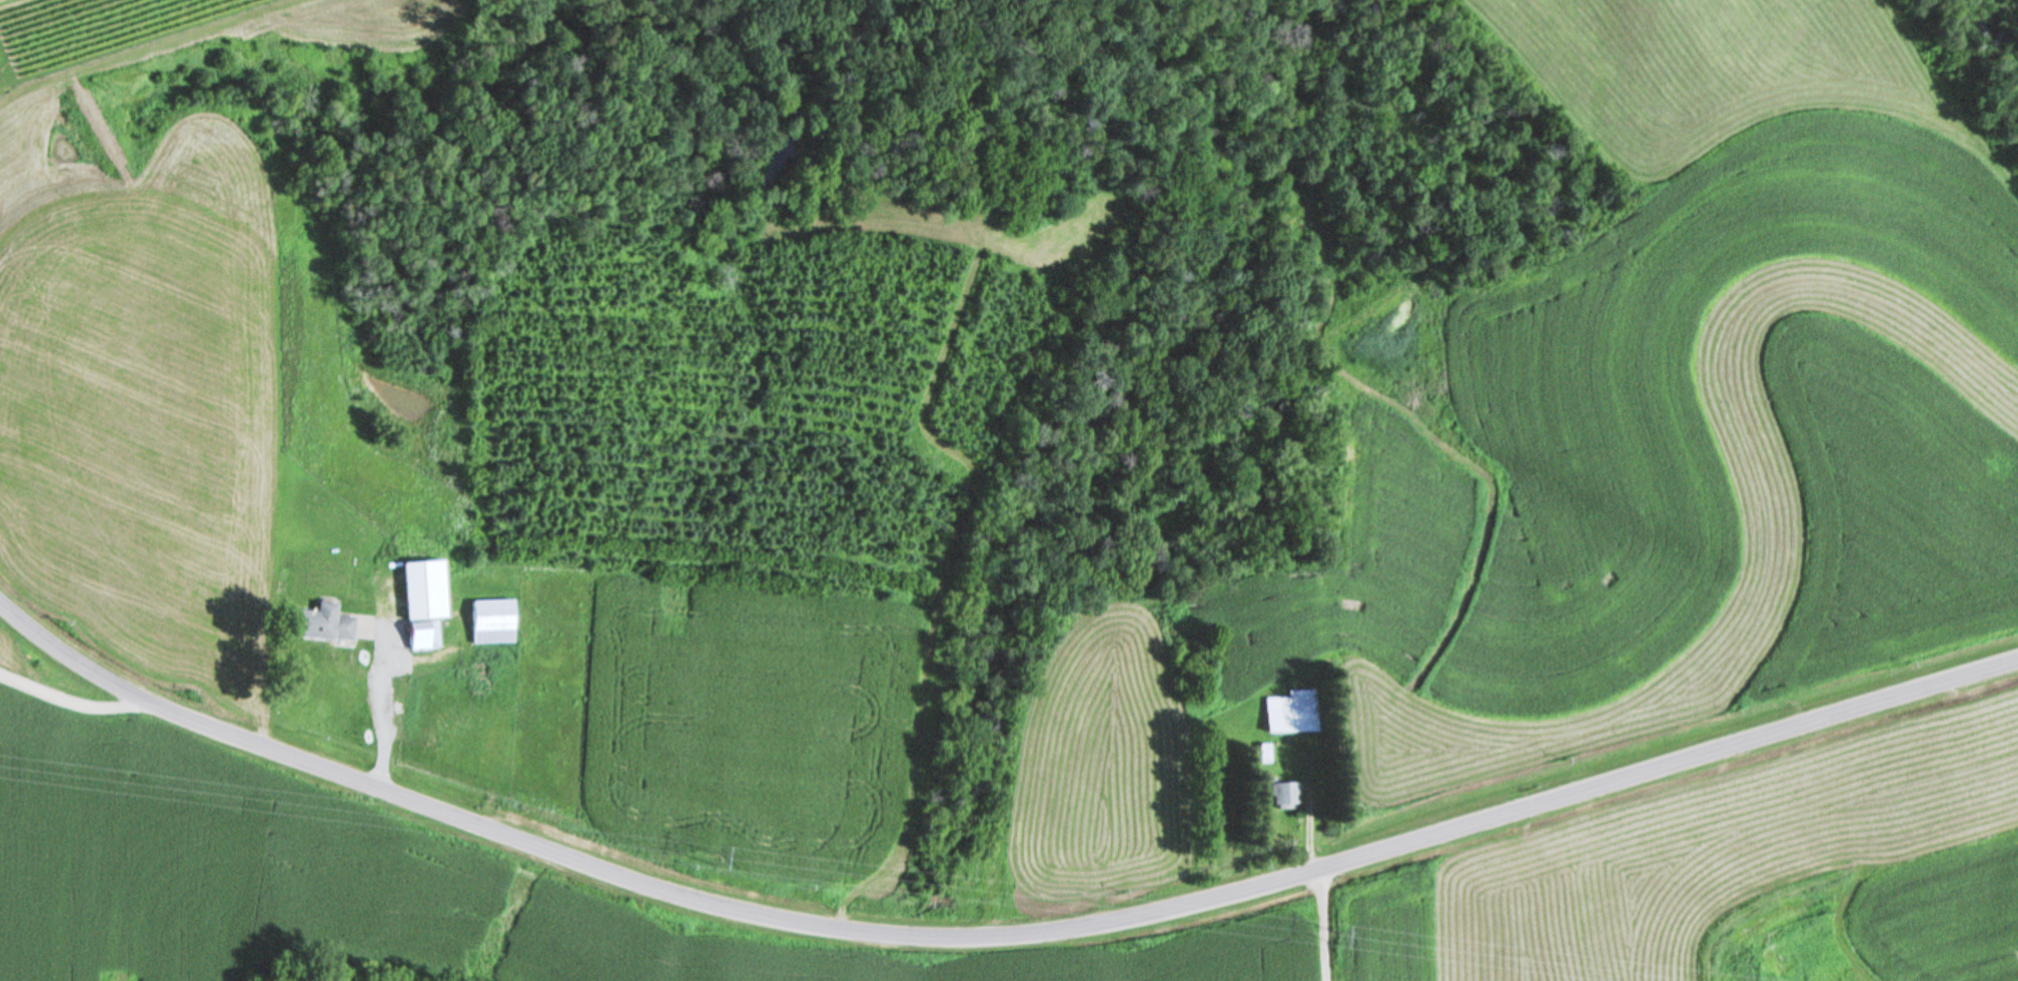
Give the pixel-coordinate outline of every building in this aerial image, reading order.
[(452,617),(449,560),(409,561),(413,650),(442,648),(441,617),(452,617)] [(518,642),(518,600),(477,600),(477,642),(518,642)] [(357,639),(359,616),(342,615),(342,602),(324,601),(323,611),(299,609),(298,635),(357,639)] [(1271,697),(1272,732),(1323,730),(1321,689),(1293,690),(1293,696),(1271,697)] [(1274,782),(1274,807),(1303,807),(1303,782),(1274,782)]
